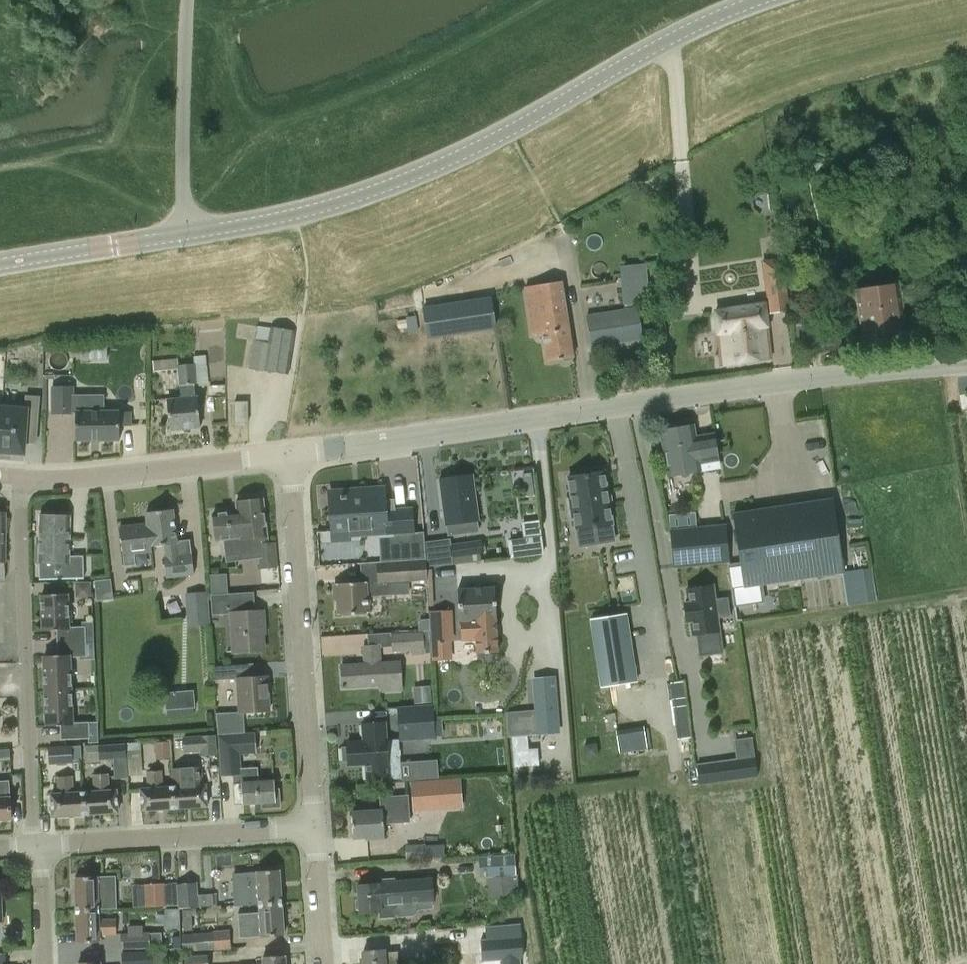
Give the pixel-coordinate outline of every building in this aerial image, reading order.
[(620,266),(623,304),(650,302),(646,264),(620,266)] [(785,275),(764,278),(769,313),(790,310),(785,275)] [(525,287),(532,335),(543,333),(547,362),(573,358),(561,281),(525,287)] [(855,290),(863,346),(907,339),(898,284),(855,290)] [(495,327),(491,298),(422,309),(427,338),(495,327)] [(765,304),(713,310),(720,365),(772,359),(765,304)] [(586,315),(591,348),(643,339),(638,307),(586,315)] [(807,337),(805,319),(796,320),(798,338),(807,337)] [(818,323),(822,351),(842,348),(838,321),(818,323)] [(258,327),(256,339),(255,338),(250,369),(288,374),(294,331),(258,327)] [(177,359),(161,360),(162,371),(177,369),(181,398),(167,400),(170,430),(200,427),(197,397),(196,397),(194,383),(197,383),(194,356),(177,358),(177,359)] [(52,386),(51,414),(72,415),(73,387),(52,386)] [(73,395),(72,412),(75,412),(75,440),(119,440),(119,426),(131,426),(130,412),(118,412),(104,412),(104,395),(73,395)] [(0,430),(0,455),(10,456),(10,453),(23,454),(24,443),(26,422),(37,422),(39,397),(26,396),(25,405),(2,403),(0,430)] [(235,401),(234,422),(248,422),(248,401),(235,401)] [(694,426),(661,431),(668,477),(719,468),(714,434),(696,437),(694,426)] [(568,478),(571,500),(567,501),(569,518),(574,518),(576,530),(592,527),(595,545),(614,542),(611,524),(603,472),(568,478)] [(446,525),(448,535),(479,531),(478,521),(478,520),(472,475),(440,479),(445,525),(446,525)] [(360,498),(330,500),(332,534),(350,533),(378,531),(380,562),(392,561),(425,559),(424,542),(423,532),(413,532),(413,529),(411,511),(411,509),(393,510),(393,499),(384,499),(383,489),(360,491),(360,498)] [(728,562),(727,562),(734,605),(763,601),(761,585),(843,573),(832,499),(733,514),(740,560),(728,562)] [(237,512),(212,514),(215,540),(223,539),(225,556),(258,553),(259,558),(259,568),(277,566),(275,543),(268,543),(267,537),(262,500),(236,503),(237,512)] [(146,512),(148,524),(152,547),(165,545),(167,557),(163,557),(166,577),(194,574),(190,538),(176,540),(172,509),(146,512)] [(38,580),(83,579),(83,556),(70,556),(69,515),(39,515),(38,580)] [(523,536),(507,538),(509,557),(543,552),(539,518),(522,520),(523,536)] [(152,547),(148,524),(120,527),(124,566),(136,565),(134,554),(152,552),(152,547)] [(725,525),(671,530),(675,567),(728,562),(725,525)] [(451,557),(483,553),(481,539),(450,543),(451,557)] [(366,583),(335,586),(337,617),(368,615),(367,597),(390,596),(389,583),(407,582),(419,581),(425,581),(428,581),(426,559),(425,559),(392,561),(380,562),(377,562),(377,583),(366,583)] [(113,599),(111,579),(95,581),(97,601),(113,599)] [(90,582),(76,583),(76,590),(82,596),(90,596),(90,582)] [(494,585),(458,587),(459,620),(460,620),(461,639),(476,638),(477,652),(498,651),(495,585),(494,585)] [(689,602),(685,603),(687,618),(691,618),(693,635),(696,634),(698,654),(721,651),(718,626),(717,617),(730,616),(727,596),(714,598),(713,587),(688,591),(689,602)] [(185,593),(187,627),(210,625),(207,592),(185,593)] [(58,642),(84,641),(83,627),(68,628),(66,594),(41,595),(42,630),(57,630),(58,642)] [(211,595),(212,615),(231,613),(230,594),(211,595)] [(431,641),(453,641),(452,610),(430,611),(431,637),(431,641)] [(261,629),(264,629),(262,613),(230,615),(233,654),(263,652),(261,629)] [(590,620),(601,687),(637,681),(626,614),(590,620)] [(419,630),(391,632),(392,647),(392,651),(411,650),(424,650),(423,630),(419,630)] [(43,656),(45,691),(71,690),(69,656),(85,655),(84,641),(58,642),(58,655),(43,656)] [(94,641),(84,641),(85,655),(85,657),(94,657),(94,641)] [(342,689),(381,687),(381,692),(402,691),(401,661),(379,662),(378,647),(363,648),(364,666),(341,667),(342,689)] [(236,666),(212,667),(213,681),(237,680),(236,666)] [(511,736),(527,735),(559,733),(555,677),(533,679),(535,710),(505,712),(507,737),(511,736)] [(258,678),(237,680),(239,712),(239,714),(243,714),(269,712),(267,678),(258,678)] [(686,679),(672,681),(680,737),(694,735),(686,679)] [(71,690),(45,691),(46,726),(61,725),(62,738),(88,737),(88,723),(72,723),(71,690)] [(165,693),(166,709),(194,707),(193,690),(165,693)] [(429,690),(415,691),(415,703),(430,702),(429,690)] [(431,704),(397,706),(398,726),(423,724),(424,739),(433,738),(434,738),(432,704),(431,704)] [(239,712),(216,714),(217,735),(244,733),(243,714),(239,714),(239,712)] [(97,723),(88,723),(88,737),(89,741),(98,741),(97,723)] [(363,726),(364,742),(347,743),(347,748),(342,749),(343,761),(348,761),(348,766),(366,765),(368,783),(402,781),(399,741),(386,742),(385,724),(363,726)] [(649,729),(621,729),(620,751),(649,751),(649,729)] [(216,735),(202,735),(202,751),(202,755),(216,754),(216,735)] [(222,773),(239,771),(238,753),(246,753),(245,735),(220,737),(222,773)] [(158,740),(158,756),(174,755),(173,740),(158,740)] [(126,743),(128,770),(142,769),(141,742),(126,743)] [(113,778),(127,778),(126,756),(124,756),(123,743),(100,744),(101,758),(112,758),(113,778)] [(584,746),(586,757),(597,755),(595,744),(584,746)] [(80,745),(48,746),(49,763),(72,762),(72,759),(81,758),(80,745)] [(84,745),(85,761),(98,761),(98,745),(84,745)] [(539,765),(537,748),(528,749),(512,750),(514,767),(539,765)] [(0,749),(0,761),(10,760),(10,749),(0,749)] [(436,757),(415,759),(416,779),(438,778),(436,757)] [(755,757),(737,759),(725,761),(728,780),(757,776),(755,757)] [(184,786),(173,787),(174,808),(207,806),(205,784),(199,785),(198,767),(183,768),(184,786)] [(174,808),(173,787),(162,787),(161,770),(147,770),(148,789),(141,789),(142,810),(174,808)] [(241,784),(243,805),(261,803),(262,808),(280,806),(278,789),(274,789),(273,781),(247,783),(246,772),(236,773),(237,784),(241,784)] [(95,792),(84,793),(85,814),(118,811),(116,791),(108,791),(107,773),(93,774),(95,792)] [(85,814),(84,793),(73,793),(72,776),(57,777),(59,794),(51,795),(53,816),(85,814)] [(444,779),(411,782),(414,811),(446,809),(444,779)] [(12,819),(10,797),(9,780),(1,781),(0,781),(0,820),(12,819)] [(381,809),(352,812),(354,838),(366,838),(366,839),(384,838),(383,822),(383,821),(408,819),(406,797),(381,798),(382,809),(381,809)] [(426,831),(425,855),(443,856),(444,832),(426,831)] [(422,845),(407,845),(407,859),(423,858),(422,845)] [(514,854),(479,857),(480,877),(486,877),(487,884),(499,884),(499,897),(519,896),(514,854)] [(257,873),(233,874),(235,907),(259,906),(281,904),(279,872),(257,873)] [(77,910),(99,909),(98,899),(115,898),(115,883),(98,884),(97,875),(75,876),(77,910)] [(359,898),(355,900),(356,909),(360,911),(360,913),(378,912),(379,918),(413,915),(418,909),(432,908),(431,901),(435,901),(433,878),(392,881),(392,882),(379,883),(358,885),(359,898)] [(163,884),(142,884),(143,907),(164,906),(163,884)] [(190,897),(193,897),(192,884),(177,885),(178,908),(190,907),(190,897)] [(259,913),(238,914),(239,937),(262,936),(262,938),(283,937),(281,904),(259,906),(259,913)] [(99,920),(99,909),(77,910),(78,943),(100,942),(100,935),(117,934),(116,919),(99,920)] [(191,915),(195,915),(195,909),(191,910),(183,910),(184,930),(192,930),(191,915)] [(485,926),(486,939),(480,939),(482,962),(500,961),(500,963),(521,963),(520,959),(524,959),(520,924),(485,926)] [(149,932),(143,932),(121,933),(122,949),(150,948),(160,947),(159,931),(149,932)] [(214,950),(212,932),(182,934),(183,951),(214,950)] [(397,951),(384,952),(384,949),(363,951),(364,963),(398,963),(397,951)] [(123,952),(124,963),(154,963),(153,950),(123,952)] [(185,955),(186,963),(209,963),(208,953),(185,955)] [(285,956),(264,957),(264,963),(286,963),(285,956)]
